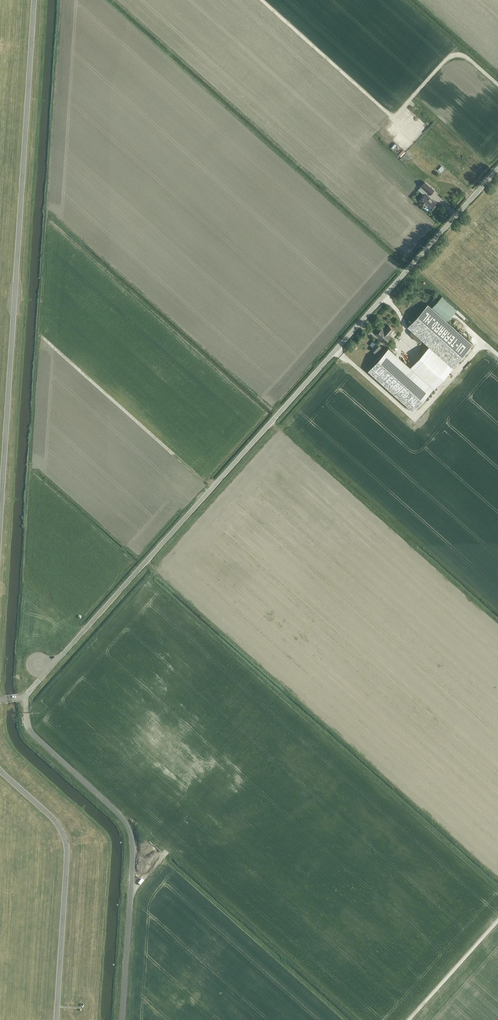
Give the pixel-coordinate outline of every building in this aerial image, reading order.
[(435,205),(436,203),(428,196),(430,194),(434,190),(425,182),(421,186),(428,192),(420,200),(430,209),(432,207),(433,208),(435,205)] [(442,295),(432,307),(428,304),(408,327),(453,367),(473,344),(447,320),(457,309),(442,295)] [(394,330),(389,326),(386,329),(387,330),(385,331),(383,329),(377,335),(386,343),(391,337),(390,335),(394,330)] [(382,347),(377,343),(371,349),(376,353),(382,347)] [(434,388),(389,348),(369,371),(414,411),(434,388)]
